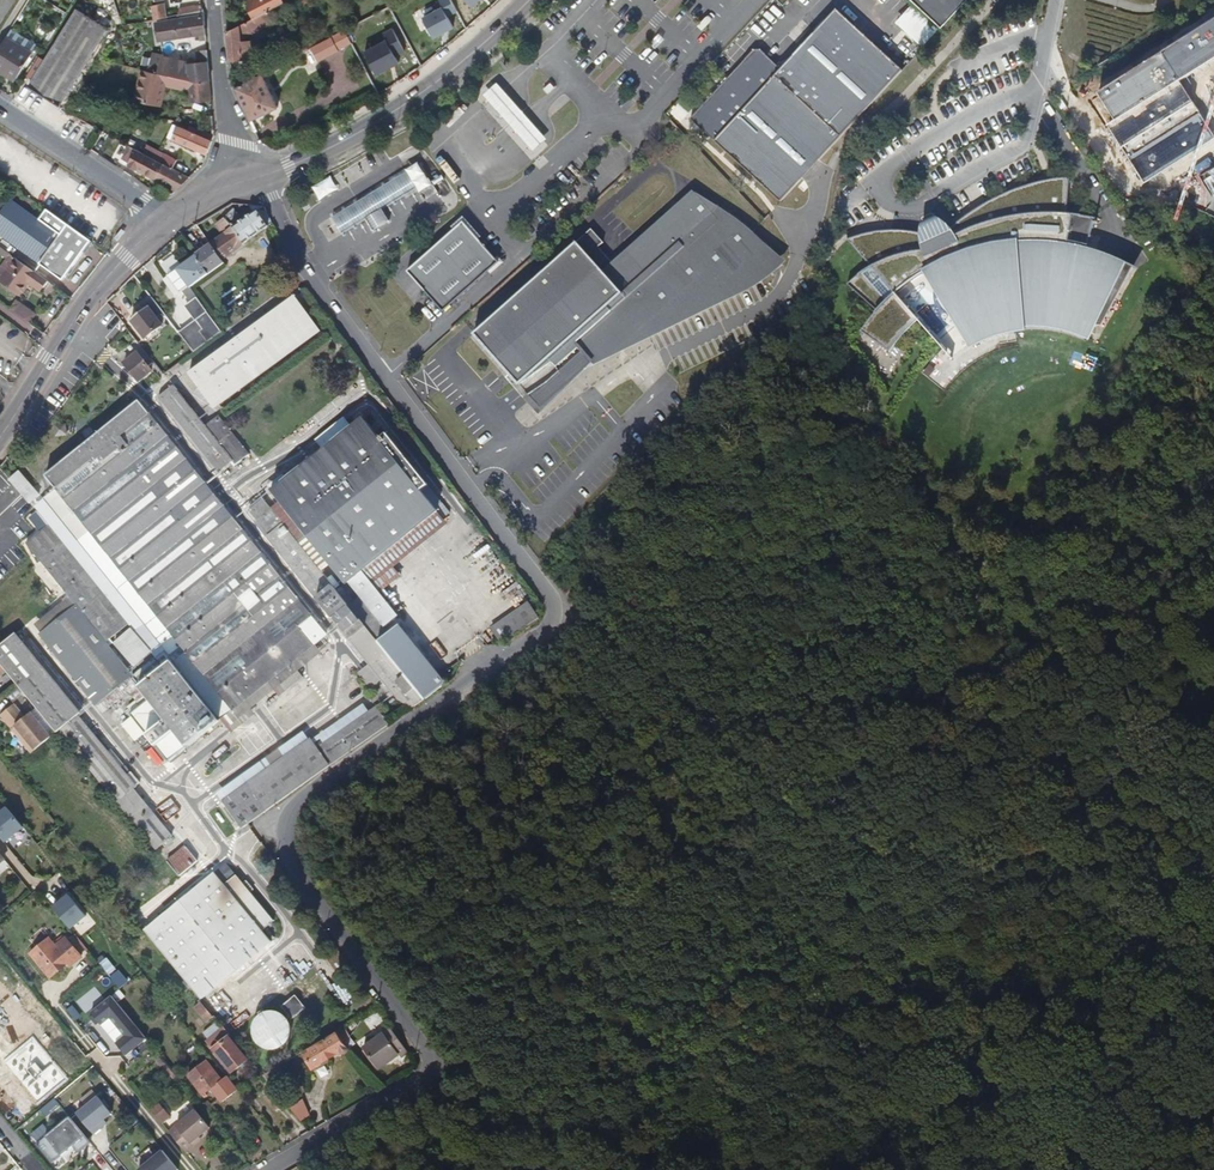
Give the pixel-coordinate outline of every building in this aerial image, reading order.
[(256,4),(248,7),(254,19),(284,3),(282,0),(254,0),(256,4)] [(942,29),(969,0),(912,0),(942,29)] [(169,18),(165,2),(152,4),(153,7),(149,8),(152,21),(169,18)] [(181,16),(204,11),(204,5),(197,6),(196,5),(180,8),(181,16)] [(425,16),(435,36),(455,25),(445,5),(425,16)] [(782,201),(904,70),(839,9),(783,69),(765,52),(753,52),(692,118),(782,201)] [(61,107),(111,30),(79,10),(46,59),(40,55),(27,76),(33,79),(29,87),(61,107)] [(253,59),(252,42),(247,42),(247,38),(276,23),(270,10),(254,19),(228,32),(231,60),(253,59)] [(206,26),(205,16),(158,23),(160,41),(201,35),(201,41),(207,40),(206,26)] [(1167,53),(1183,78),(1213,59),(1213,23),(1167,53)] [(321,60),(340,49),(340,48),(346,45),(345,43),(353,40),(346,28),(313,46),(321,60)] [(32,53),(6,37),(0,47),(0,71),(6,74),(7,71),(17,77),(32,53)] [(367,50),(379,73),(401,61),(389,38),(367,50)] [(274,67),(291,58),(287,49),(270,59),(274,67)] [(209,62),(208,50),(197,52),(197,62),(193,62),(188,63),(162,56),(158,74),(168,76),(172,77),(189,82),(190,82),(196,83),(200,83),(211,82),(210,78),(209,62)] [(165,87),(168,76),(158,74),(142,70),(133,100),(160,106),(165,87)] [(17,77),(7,71),(6,74),(15,80),(17,77)] [(279,108),(263,73),(237,87),(246,109),(252,121),(279,108)] [(190,92),(189,82),(172,77),(168,76),(165,87),(190,92)] [(201,100),(200,83),(196,83),(190,82),(189,82),(190,92),(190,104),(202,104),(201,100)] [(212,99),(211,82),(200,83),(201,100),(212,99)] [(508,103),(495,89),(482,101),(495,116),(517,141),(531,157),(545,145),(531,129),(508,103)] [(215,138),(204,135),(205,134),(190,128),(188,132),(172,126),(167,138),(207,156),(214,140),(215,138)] [(162,164),(129,146),(122,159),(127,161),(127,163),(135,168),(178,191),(190,179),(173,170),(162,164)] [(173,170),(177,161),(167,156),(162,164),(173,170)] [(414,187),(405,171),(393,179),(403,194),(414,187)] [(318,200),(346,188),(341,176),(313,187),(318,200)] [(917,322),(951,360),(954,360),(973,348),(994,338),(1008,334),(1007,331),(1027,327),(1045,328),(1059,330),(1073,334),(1089,340),(1096,325),(1102,326),(1133,266),(1113,257),(1098,251),(1087,248),(1094,218),(1081,215),(1066,214),(1069,177),(1046,180),(1019,188),(993,199),(971,212),(954,225),(949,230),(942,237),(937,232),(927,233),(926,235),(920,234),(913,232),(895,231),(878,231),(864,234),(847,240),(870,266),(857,276),(848,285),(876,311),(868,320),(860,332),(890,352),(905,334),(917,322)] [(403,194),(393,179),(388,182),(382,186),(391,202),(398,197),(403,194)] [(391,202),(382,186),(370,193),(380,209),(391,202)] [(689,314),(737,291),(747,286),(754,282),(761,276),(766,272),(771,267),(775,263),(769,253),(774,249),(765,239),(759,233),(754,228),(744,221),(735,214),(727,209),(723,206),(699,191),(665,221),(663,219),(650,230),(652,232),(640,243),(638,240),(626,251),(628,254),(617,264),(601,246),(605,242),(593,228),(477,332),(522,384),(539,373),(549,385),(572,367),(579,375),(597,360),(599,362),(609,354),(605,348),(636,321),(654,332),(689,314)] [(387,221),(380,209),(370,193),(355,203),(365,218),(373,230),(387,221)] [(92,242),(49,210),(41,220),(12,199),(0,215),(0,235),(62,281),(92,242)] [(365,218),(355,203),(344,210),(354,225),(365,218)] [(245,221),(258,211),(257,211),(256,208),(242,217),(245,221)] [(273,225),(266,208),(264,208),(261,208),(257,211),(258,211),(269,228),(273,225)] [(238,249),(269,228),(258,211),(245,221),(242,217),(236,209),(224,219),(225,220),(220,224),(227,235),(224,237),(212,246),(211,247),(221,261),(238,249)] [(354,225),(344,210),(334,217),(343,232),(354,225)] [(921,223),(920,234),(926,235),(927,233),(937,232),(942,237),(949,230),(946,225),(942,221),(935,217),(921,223)] [(227,235),(220,224),(217,226),(224,237),(227,235)] [(501,266),(466,225),(409,275),(445,315),(501,266)] [(0,247),(0,254),(9,261),(12,256),(0,247)] [(221,261),(211,247),(200,254),(197,256),(209,275),(224,265),(221,261)] [(780,257),(774,249),(769,253),(775,263),(780,257)] [(12,256),(9,261),(0,273),(0,283),(21,298),(30,285),(41,292),(41,291),(44,294),(47,289),(50,291),(54,286),(12,256)] [(209,275),(197,256),(177,270),(190,288),(209,275)] [(190,288),(177,270),(168,277),(180,295),(190,288)] [(219,406),(321,333),(296,298),(190,375),(207,399),(212,396),(219,406)] [(39,317),(19,303),(13,311),(33,326),(39,317)] [(160,324),(146,305),(129,318),(143,337),(160,324)] [(193,354),(224,332),(209,313),(196,322),(203,331),(185,344),(193,354)] [(339,331),(329,317),(324,320),(334,334),(339,331)] [(609,354),(654,332),(636,321),(605,348),(609,354)] [(203,331),(196,322),(179,335),(185,344),(203,331)] [(345,340),(339,331),(334,334),(341,343),(345,340)] [(1108,332),(1102,345),(1110,349),(1116,337),(1108,332)] [(152,372),(137,354),(124,365),(139,383),(152,372)] [(543,407),(579,375),(572,367),(549,385),(535,397),(543,407)] [(535,397),(549,385),(539,373),(522,384),(535,397)] [(152,386),(147,380),(142,384),(146,390),(152,386)] [(206,428),(170,383),(165,387),(168,391),(159,398),(220,474),(234,463),(236,466),(249,456),(219,418),(206,428)] [(44,633),(43,634),(100,705),(112,695),(118,701),(128,693),(131,696),(138,690),(147,702),(140,708),(130,716),(167,763),(327,636),(140,402),(46,477),(56,490),(34,508),(39,514),(50,527),(42,533),(28,545),(56,579),(70,598),(63,605),(70,613),(44,633)] [(439,511),(422,489),(428,484),(387,432),(380,438),(364,417),(287,479),(283,474),(277,478),(282,484),(271,492),(279,502),(313,544),(305,551),(322,572),(330,565),(357,599),(354,601),(351,598),(346,602),(425,700),(442,689),(403,641),(397,645),(386,631),(401,620),(383,597),(375,587),(363,572),(439,511)] [(39,496),(19,471),(9,479),(30,503),(39,496)] [(271,492),(282,484),(277,478),(266,486),(271,492)] [(452,513),(428,484),(422,489),(439,511),(445,518),(452,513)] [(270,508),(263,499),(249,511),(268,534),(265,536),(370,664),(383,680),(399,700),(414,708),(425,700),(346,602),(322,572),(305,551),(270,508)] [(313,544),(279,502),(270,508),(305,551),(313,544)] [(396,570),(451,526),(445,518),(439,511),(363,572),(375,587),(396,570)] [(50,527),(39,514),(32,520),(42,533),(50,527)] [(995,559),(975,533),(970,536),(991,563),(995,559)] [(383,597),(404,580),(396,570),(375,587),(383,597)] [(503,644),(540,618),(530,603),(493,628),(503,644)] [(44,633),(70,613),(63,605),(38,625),(44,633)] [(131,787),(133,786),(104,750),(77,717),(80,715),(15,636),(0,648),(0,664),(6,671),(57,733),(60,731),(152,845),(168,832),(131,787)] [(383,680),(370,664),(358,673),(372,689),(383,680)] [(138,690),(131,696),(140,708),(147,702),(138,690)] [(105,711),(118,701),(112,695),(100,705),(105,711)] [(382,702),(376,696),(371,700),(376,707),(382,702)] [(36,751),(52,738),(32,713),(25,718),(15,705),(1,717),(11,730),(15,726),(36,751)] [(315,741),(316,742),(320,749),(371,713),(366,705),(315,741)] [(227,803),(246,830),(251,826),(282,802),(390,725),(378,708),(320,749),(316,742),(313,743),(227,803)] [(31,754),(36,751),(15,726),(11,730),(31,754)] [(221,795),(227,803),(313,743),(307,734),(221,795)] [(104,750),(133,786),(138,782),(122,764),(121,764),(108,748),(104,750)] [(36,799),(19,778),(13,783),(19,790),(18,791),(30,805),(36,799)] [(6,807),(0,812),(0,837),(4,842),(23,827),(6,807)] [(179,877),(198,862),(185,847),(166,862),(179,877)] [(273,938),(263,925),(275,916),(238,869),(225,879),(216,868),(145,925),(202,995),(273,938)] [(62,901),(54,908),(71,930),(87,917),(71,897),(65,902),(62,901)] [(82,958),(66,939),(55,948),(49,940),(30,955),(50,979),(69,964),(71,967),(82,958)] [(308,1005),(298,993),(284,1004),(294,1017),(308,1005)] [(126,1057),(147,1040),(112,997),(91,1014),(101,1026),(110,1019),(125,1037),(116,1045),(126,1057)] [(207,1023),(213,1018),(201,1003),(194,1009),(207,1023)] [(293,1036),(294,1034),(294,1032),(294,1030),(294,1027),(294,1025),(293,1023),(292,1021),(291,1018),(289,1017),(288,1015),(286,1014),(284,1013),(281,1012),(279,1011),(277,1011),(275,1011),(272,1011),(270,1012),(268,1012),(266,1014),(264,1015),(262,1017),(260,1018),(259,1020),(258,1022),(257,1025),(257,1027),(257,1029),(257,1032),(257,1034),(258,1036),(259,1038),(260,1040),(262,1042),(263,1044),(265,1045),(267,1046),(270,1047),(272,1048),(274,1048),(277,1048),(279,1048),(281,1047),(283,1046),(285,1045),(287,1044),(289,1042),(291,1041),(292,1039),(293,1036)] [(249,1059),(223,1027),(206,1041),(233,1073),(249,1059)] [(412,1053),(394,1028),(366,1048),(382,1070),(394,1061),(403,1054),(406,1057),(412,1053)] [(315,1070),(344,1053),(346,1055),(348,1056),(350,1056),(352,1055),(352,1053),(353,1052),(353,1050),(346,1042),(340,1033),(305,1053),(315,1070)] [(396,1064),(406,1057),(403,1054),(394,1061),(396,1064)] [(163,1060),(158,1064),(162,1068),(163,1068),(167,1064),(163,1060)] [(219,1083),(221,1081),(220,1078),(206,1062),(188,1078),(205,1099),(208,1096),(206,1093),(219,1083)] [(167,1064),(163,1068),(174,1081),(178,1078),(167,1064)] [(221,1081),(219,1083),(262,1135),(269,1129),(225,1074),(220,1078),(221,1081)] [(77,1114),(94,1134),(101,1128),(99,1124),(104,1120),(112,1113),(98,1097),(77,1114)] [(61,1106),(54,1099),(40,1111),(46,1118),(61,1106)] [(159,1103),(150,1110),(163,1126),(171,1119),(159,1103)] [(309,1117),(303,1104),(292,1112),(302,1124),(309,1117)] [(198,1139),(210,1129),(196,1112),(169,1134),(186,1154),(194,1147),(191,1144),(198,1139)] [(69,1117),(36,1145),(52,1164),(73,1147),(77,1143),(83,1150),(91,1143),(69,1117)] [(107,1123),(104,1120),(99,1124),(101,1128),(107,1123)] [(194,1147),(201,1142),(198,1139),(191,1144),(194,1147)] [(77,1143),(73,1147),(78,1154),(83,1150),(77,1143)] [(140,1169),(178,1169),(162,1151),(140,1169)]
